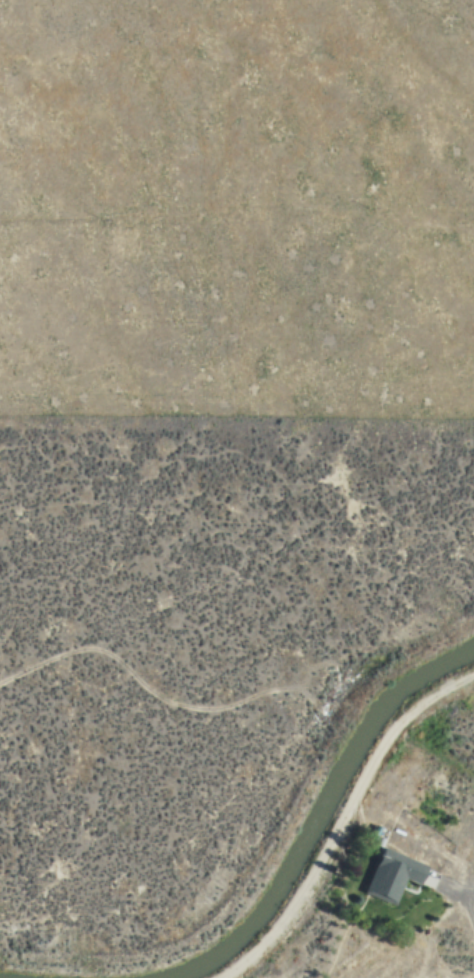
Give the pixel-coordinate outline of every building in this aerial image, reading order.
[(381,847),(421,866),(413,883),(402,878),(390,905),(360,891),(381,847)]
